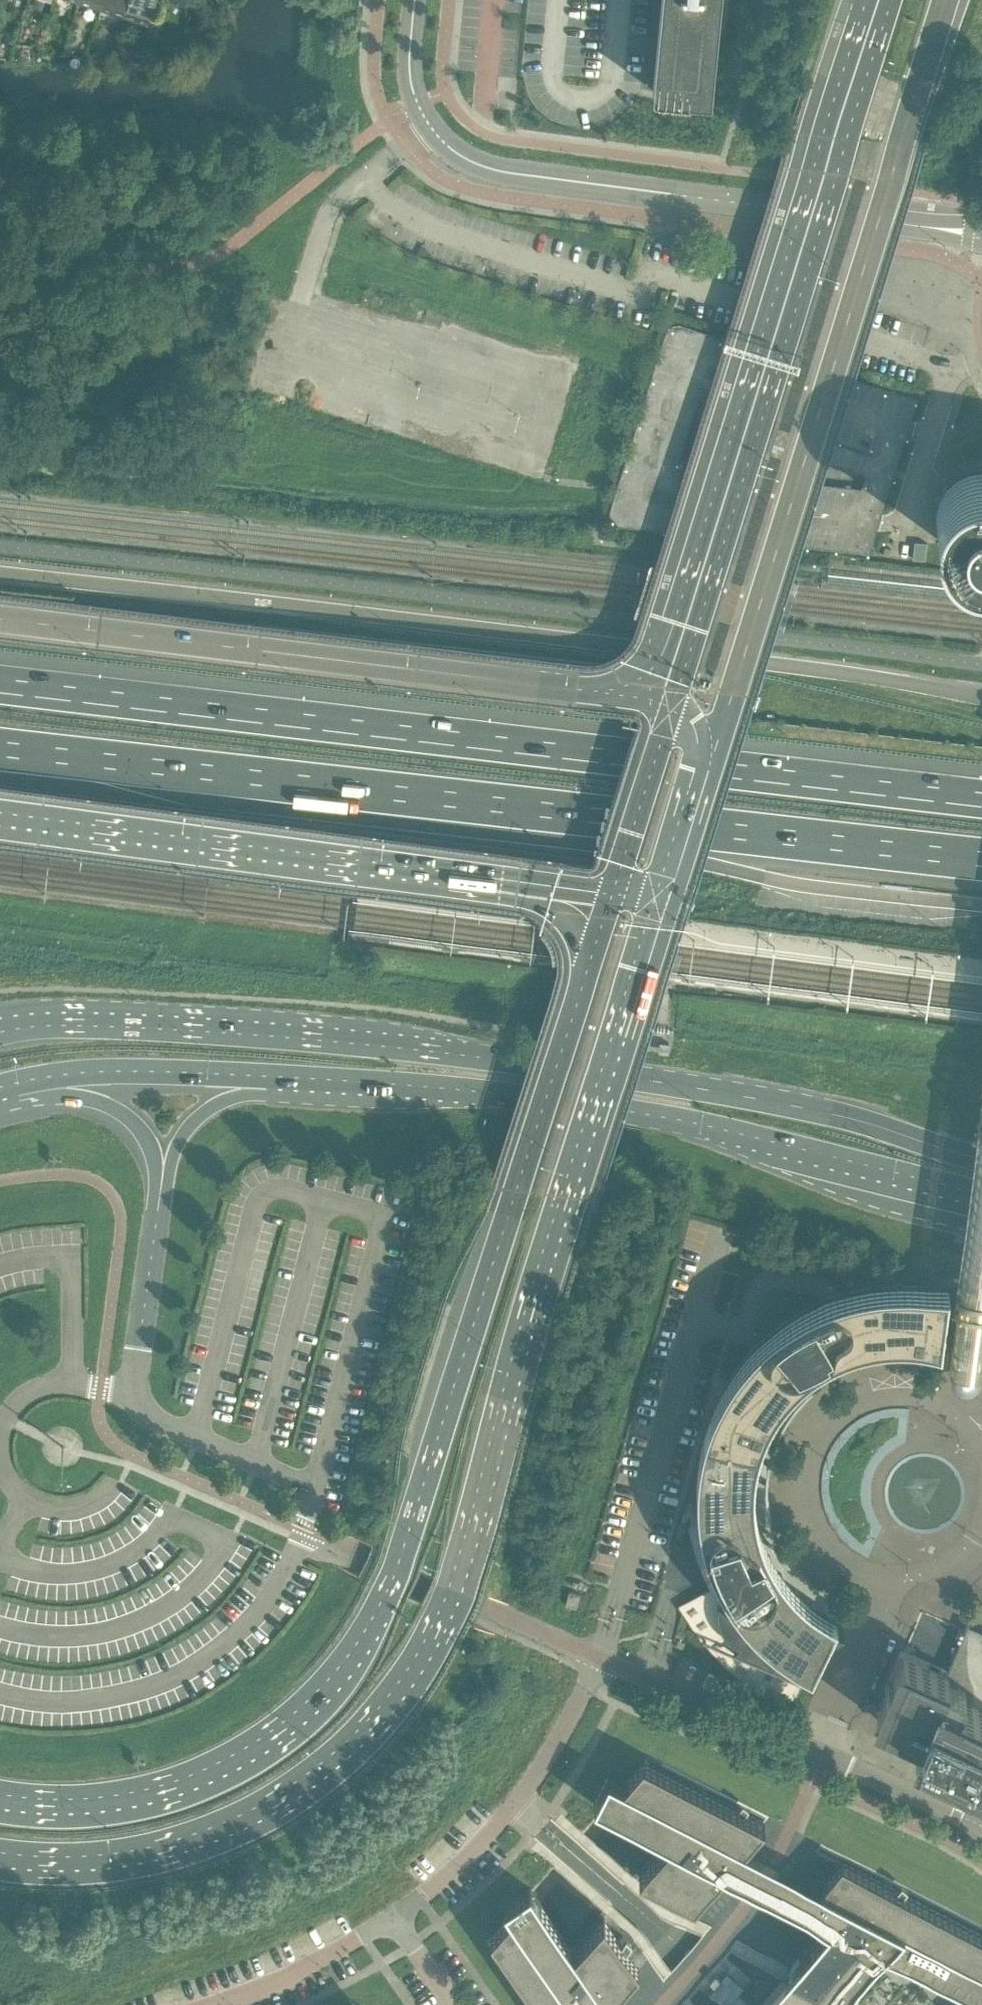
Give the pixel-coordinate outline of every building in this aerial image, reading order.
[(129,0),(104,0),(102,7),(125,14),(129,0)] [(154,0),(129,0),(125,14),(147,21),(154,0)] [(713,78),(720,0),(661,0),(652,89),(711,95),(713,78)] [(686,249),(690,238),(676,233),(672,245),(686,249)] [(981,466),(975,467),(969,468),(963,471),(957,474),(952,478),(946,484),(949,486),(947,490),(944,494),(942,499),(941,503),(940,508),(940,512),(940,517),(941,522),(942,526),(944,531),(940,533),(943,538),(944,541),(946,543),(948,545),(950,547),(954,550),(956,552),(960,555),(963,556),(969,558),(976,560),(980,560),(981,556),(981,466)] [(953,1309),(957,1310),(955,1321),(981,1325),(981,1088),(953,1309)] [(901,1339),(912,1340),(917,1340),(923,1341),(928,1342),(934,1343),(939,1345),(944,1313),(944,1309),(947,1288),(947,1287),(930,1284),(921,1283),(911,1282),(904,1283),(895,1283),(891,1283),(881,1283),(876,1284),(859,1287),(840,1292),(831,1295),(820,1299),(815,1301),(803,1307),(793,1313),(779,1322),(767,1332),(761,1337),(755,1344),(748,1351),(747,1352),(733,1370),(721,1389),(715,1403),(714,1404),(713,1405),(712,1406),(711,1408),(710,1409),(710,1411),(710,1412),(709,1413),(709,1414),(710,1415),(710,1416),(708,1420),(705,1430),(703,1438),(680,1519),(701,1525),(704,1536),(707,1548),(711,1559),(716,1570),(721,1581),(678,1605),(682,1611),(695,1631),(698,1636),(698,1637),(721,1663),(729,1670),(748,1687),(757,1693),(774,1704),(789,1711),(817,1654),(825,1639),(843,1626),(834,1622),(833,1621),(834,1617),(833,1616),(832,1616),(830,1614),(817,1606),(812,1603),(797,1590),(795,1589),(783,1574),(781,1572),(771,1556),(769,1554),(762,1536),(761,1534),(756,1515),(755,1513),(753,1494),(752,1491),(753,1472),(753,1470),(756,1451),(757,1448),(758,1445),(760,1445),(762,1443),(763,1441),(764,1438),(763,1436),(762,1434),(766,1423),(771,1413),(777,1404),(784,1395),(791,1386),(799,1378),(808,1371),(817,1364),(826,1358),(836,1353),(846,1349),(857,1345),(868,1342),(879,1340),(890,1339),(901,1339)] [(834,1529),(841,1538),(849,1545),(858,1552),(868,1557),(882,1525),(878,1521),(875,1514),(872,1507),(871,1502),(870,1498),(870,1493),(870,1489),(871,1482),(872,1477),(875,1469),(879,1463),(884,1456),(890,1450),(899,1444),(905,1442),(909,1408),(898,1407),(887,1408),(876,1411),(865,1415),(856,1420),(847,1427),(839,1435),(832,1444),(827,1454),(823,1465),(821,1476),(821,1487),(822,1498),(824,1509),(828,1519),(834,1529)] [(572,1606),(576,1607),(580,1593),(578,1593),(569,1590),(568,1594),(565,1604),(568,1605),(572,1606)] [(967,1622),(964,1628),(960,1626),(955,1637),(960,1639),(958,1644),(959,1644),(966,1648),(963,1655),(953,1654),(951,1660),(950,1664),(949,1664),(946,1671),(903,1653),(877,1712),(890,1718),(880,1739),(896,1746),(895,1747),(981,1785),(981,1629),(967,1622)] [(841,1861),(839,1863),(763,1824),(765,1822),(643,1760),(623,1783),(608,1775),(594,1803),(667,1841),(629,1885),(660,1913),(702,1934),(686,1952),(671,1970),(646,1933),(612,1903),(573,1949),(530,1887),(504,1905),(510,1912),(490,1935),(540,2004),(835,2004),(844,1995),(863,2004),(981,2004),(981,1933),(841,1861)]
